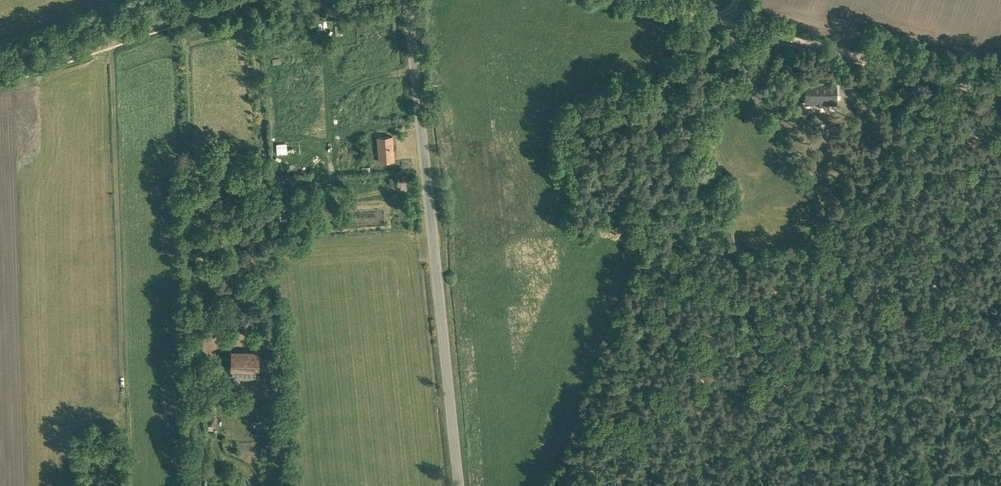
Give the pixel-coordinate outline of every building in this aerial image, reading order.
[(835,102),(835,85),(804,85),(805,102),(835,102)] [(380,161),(394,160),(392,136),(378,137),(380,161)] [(249,317),(241,317),(241,332),(249,332),(249,317)] [(257,377),(257,369),(257,354),(233,353),(233,377),(257,377)] [(195,387),(205,386),(204,374),(194,375),(195,387)]
